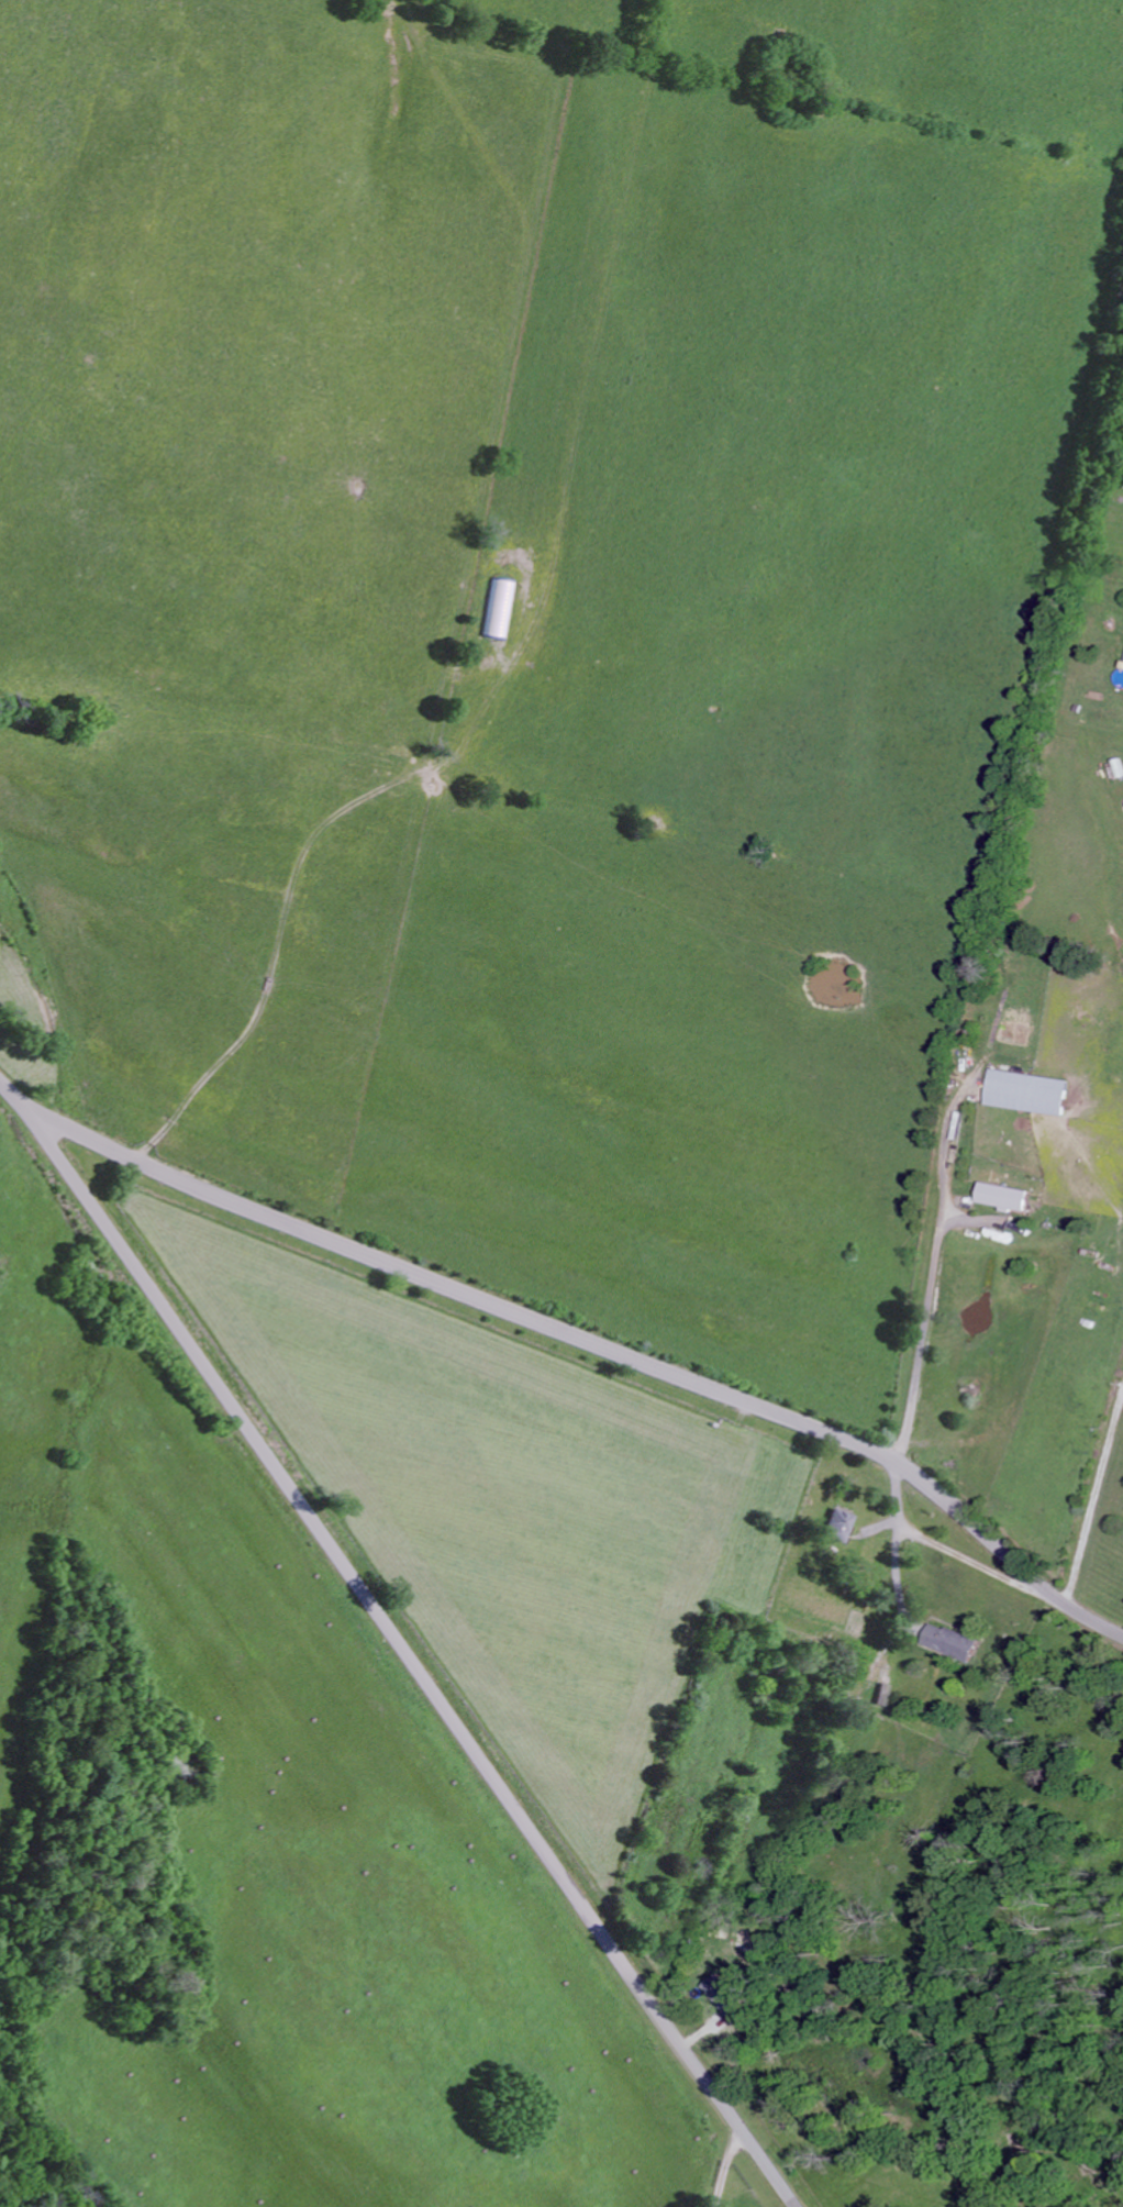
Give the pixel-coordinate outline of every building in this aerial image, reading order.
[(515,582),(493,578),(483,636),(505,640),(515,582)] [(985,1106),(1064,1117),(1068,1081),(990,1070),(985,1106)] [(1029,1192),(981,1182),(976,1204),(1012,1212),(1013,1210),(1025,1213),(1029,1192)] [(845,1542),(853,1514),(831,1508),(824,1536),(845,1542)] [(972,1663),(981,1641),(932,1622),(923,1644),(972,1663)] [(728,2016),(743,2003),(718,1973),(703,1986),(728,2016)]
